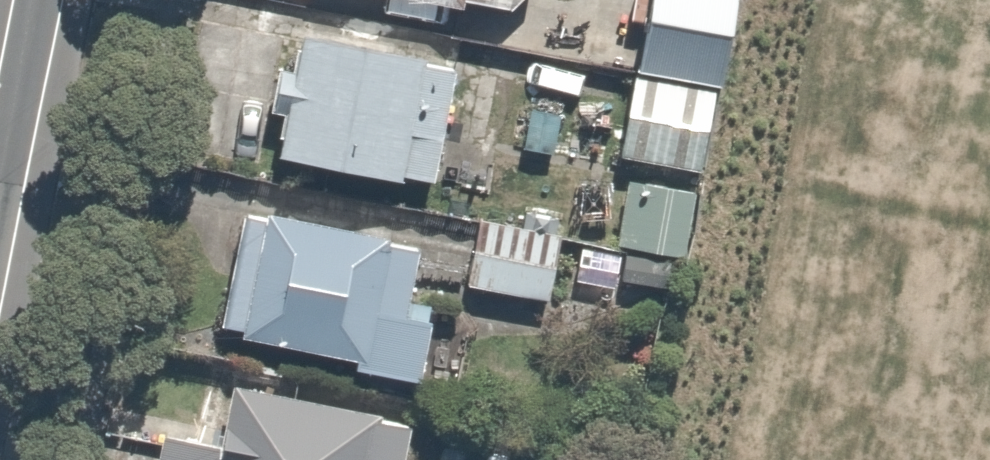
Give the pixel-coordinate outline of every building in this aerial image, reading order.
[(327,8),(386,13),(387,0),(328,0),(327,8)] [(698,74),(707,0),(617,0),(610,64),(698,74)] [(274,86),(258,84),(256,111),(263,112),(259,155),(418,171),(430,52),(278,37),(274,86)] [(698,74),(610,64),(600,154),(688,165),(698,74)] [(692,185),(612,181),(609,249),(688,252),(692,185)] [(403,248),(239,204),(232,232),(218,228),(193,322),(334,355),(330,365),(403,385),(420,324),(385,314),(403,248)] [(555,214),(461,210),(457,288),(552,292),(555,214)] [(142,433),(139,459),(403,459),(409,411),(207,388),(200,440),(142,433)]
